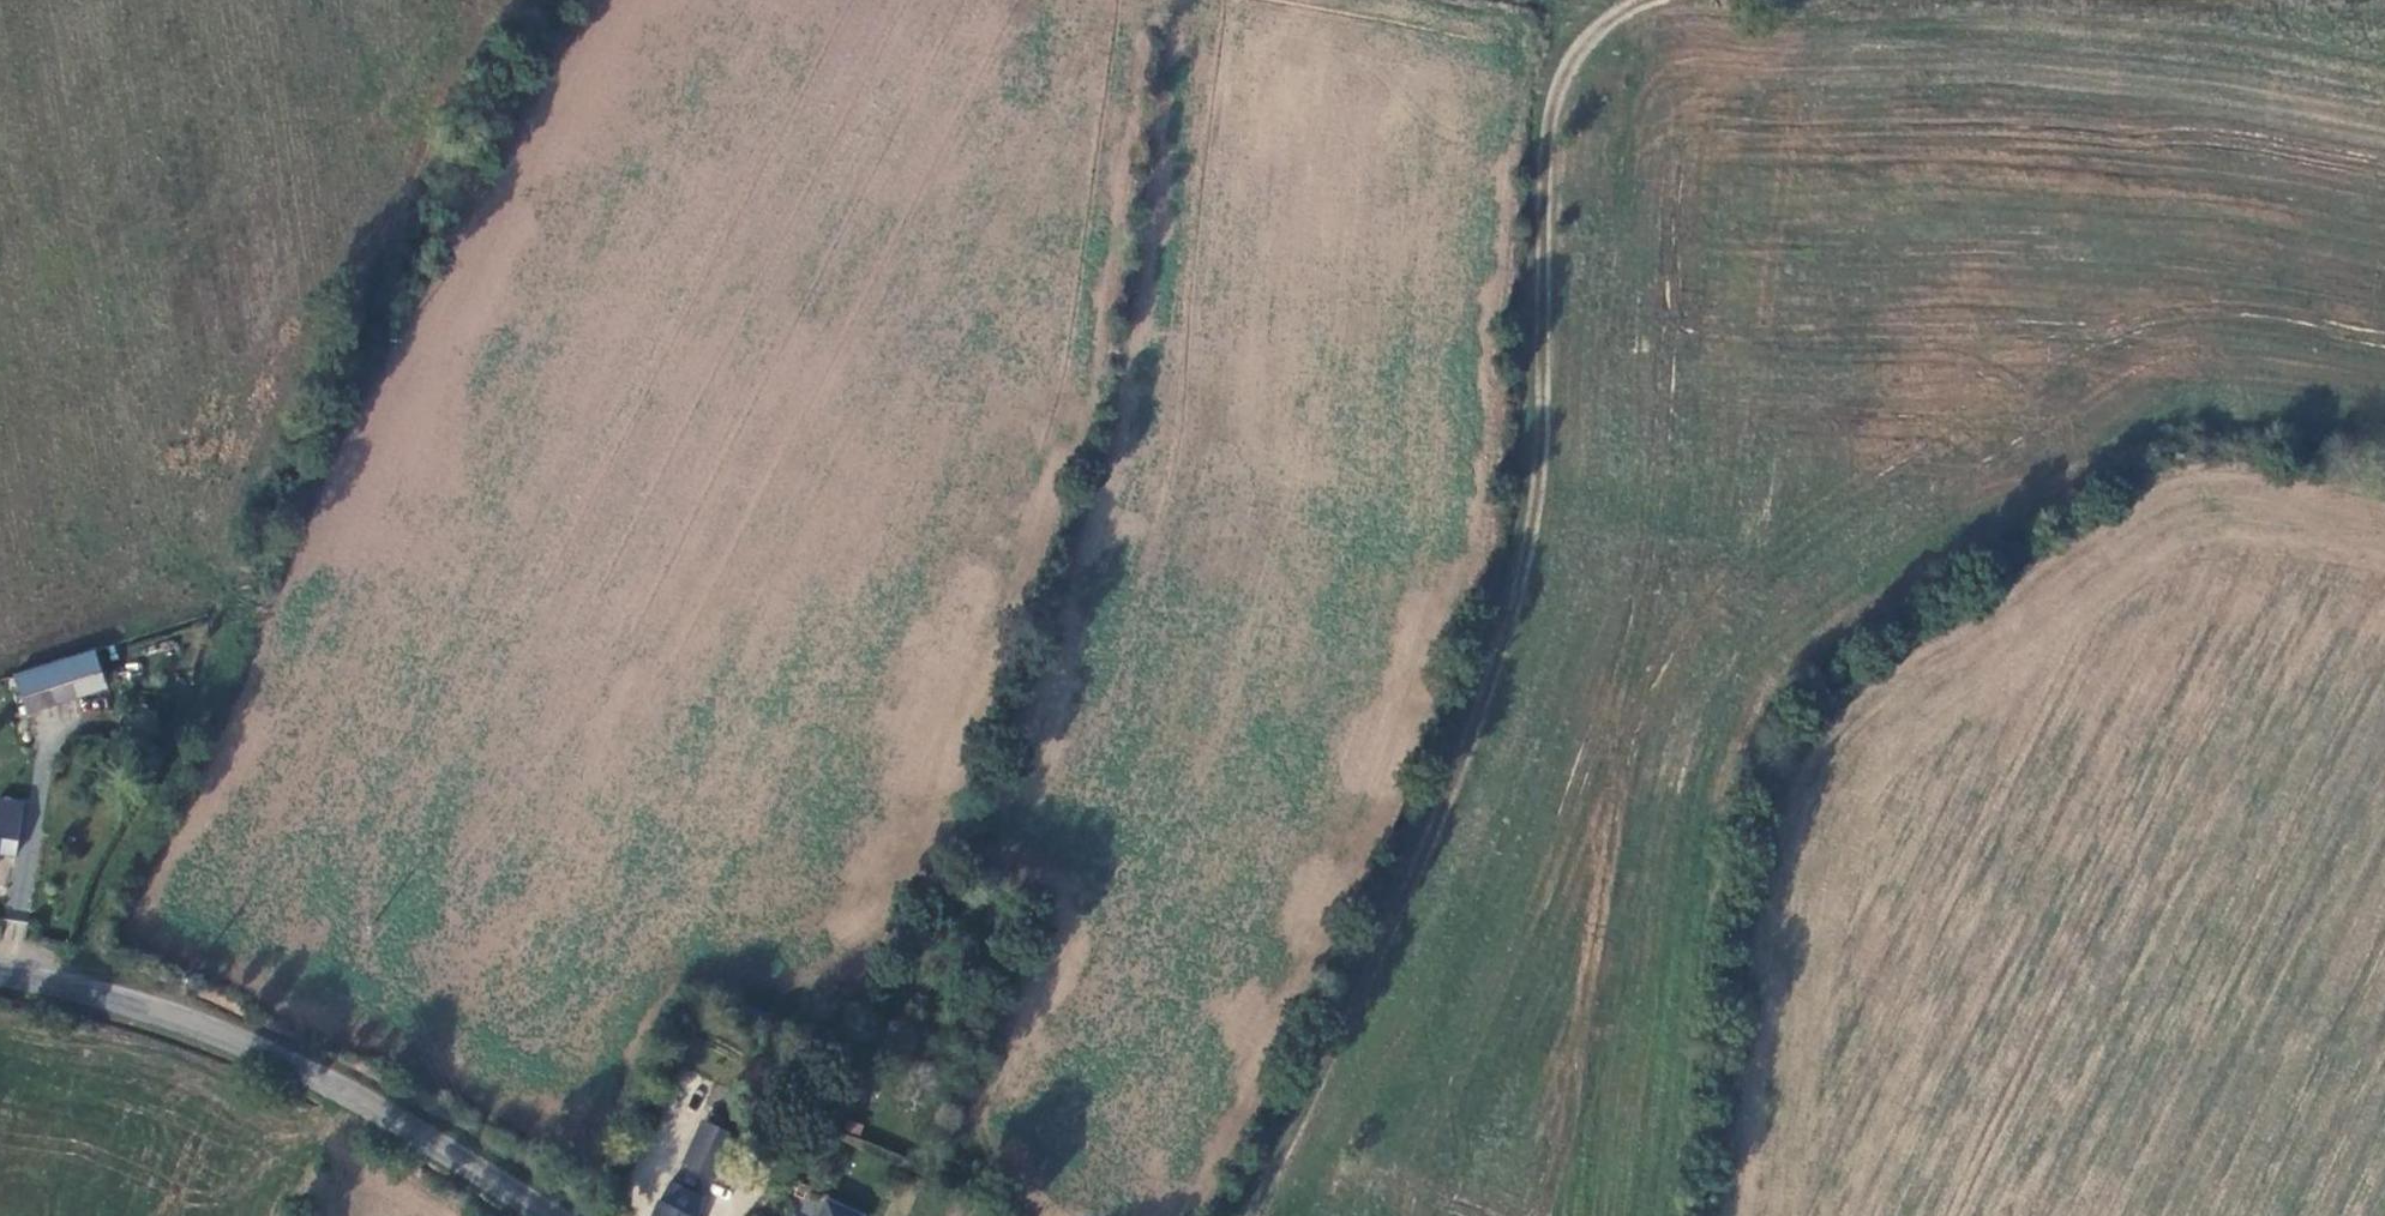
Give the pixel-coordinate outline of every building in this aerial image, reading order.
[(108,681),(99,650),(49,665),(57,695),(108,681)] [(16,856),(23,806),(0,802),(0,854),(16,856)] [(704,1119),(680,1164),(710,1179),(733,1134),(704,1119)] [(671,1183),(655,1215),(701,1215),(708,1200),(671,1183)]
